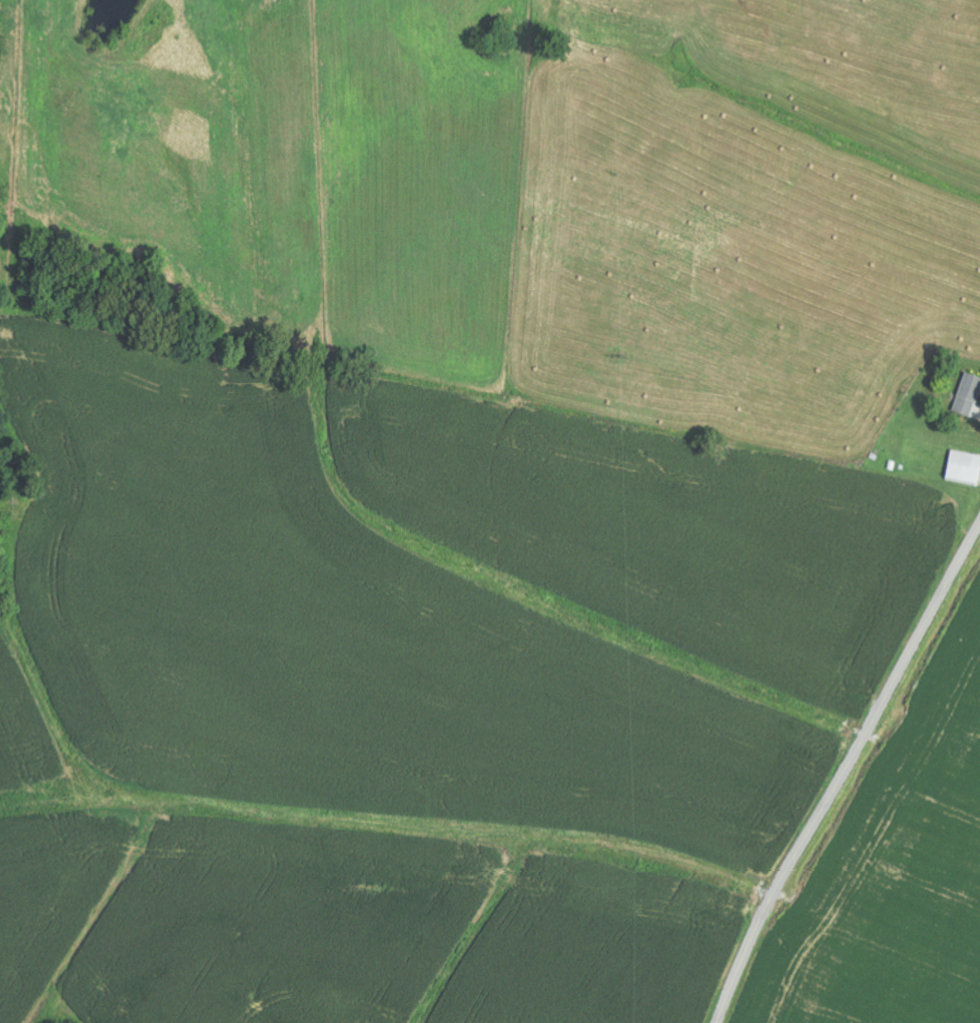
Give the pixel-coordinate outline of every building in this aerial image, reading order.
[(965,373),(953,412),(971,417),(979,390),(979,378),(965,373)] [(979,471),(979,457),(952,451),(946,480),(977,486),(979,471)]
